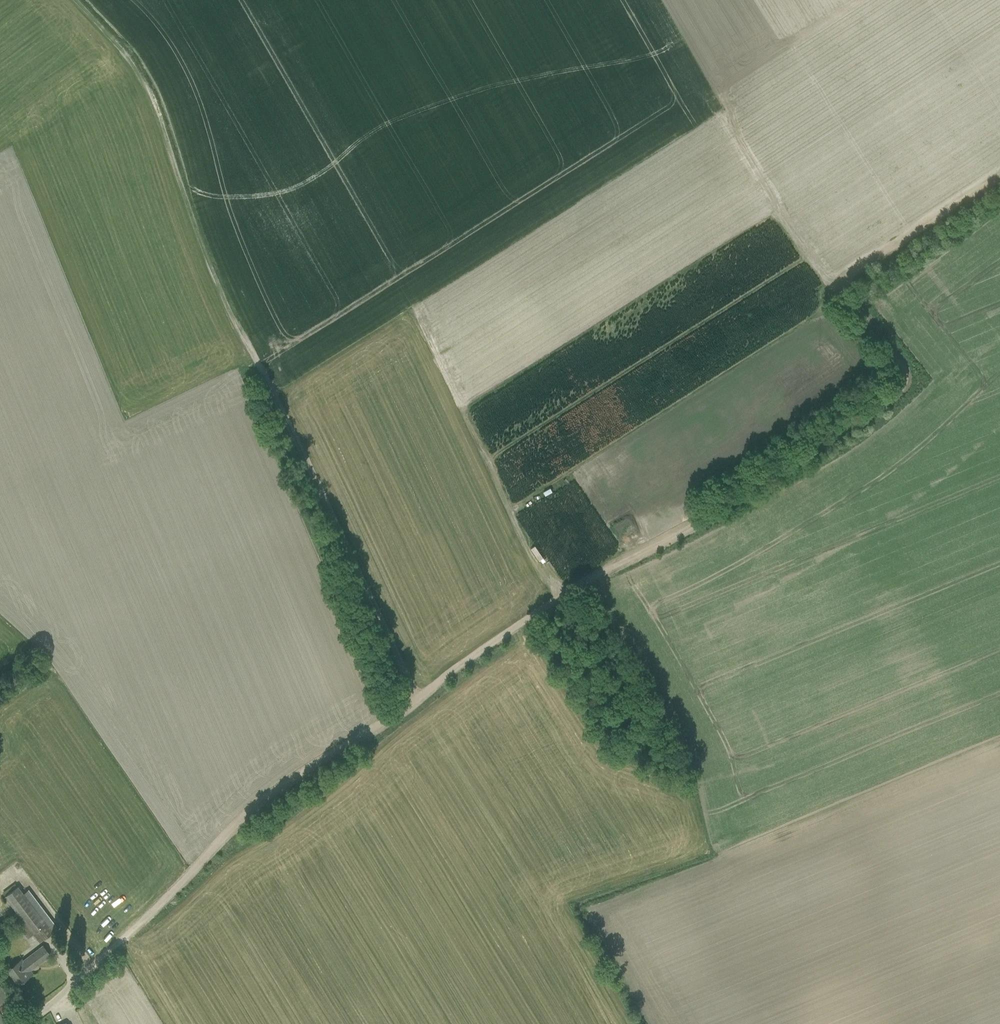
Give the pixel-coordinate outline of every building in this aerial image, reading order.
[(539,548),(534,551),(540,561),(545,557),(539,548)] [(33,934),(38,941),(50,933),(58,928),(28,889),(22,893),(17,886),(4,896),(17,914),(11,919),(26,938),(33,934)] [(7,970),(12,976),(18,984),(31,973),(29,970),(49,955),(42,946),(22,961),(21,960),(7,970)] [(9,998),(0,986),(0,1004),(9,998)] [(3,1014),(14,1006),(10,1000),(0,1007),(0,1010),(3,1014)]
